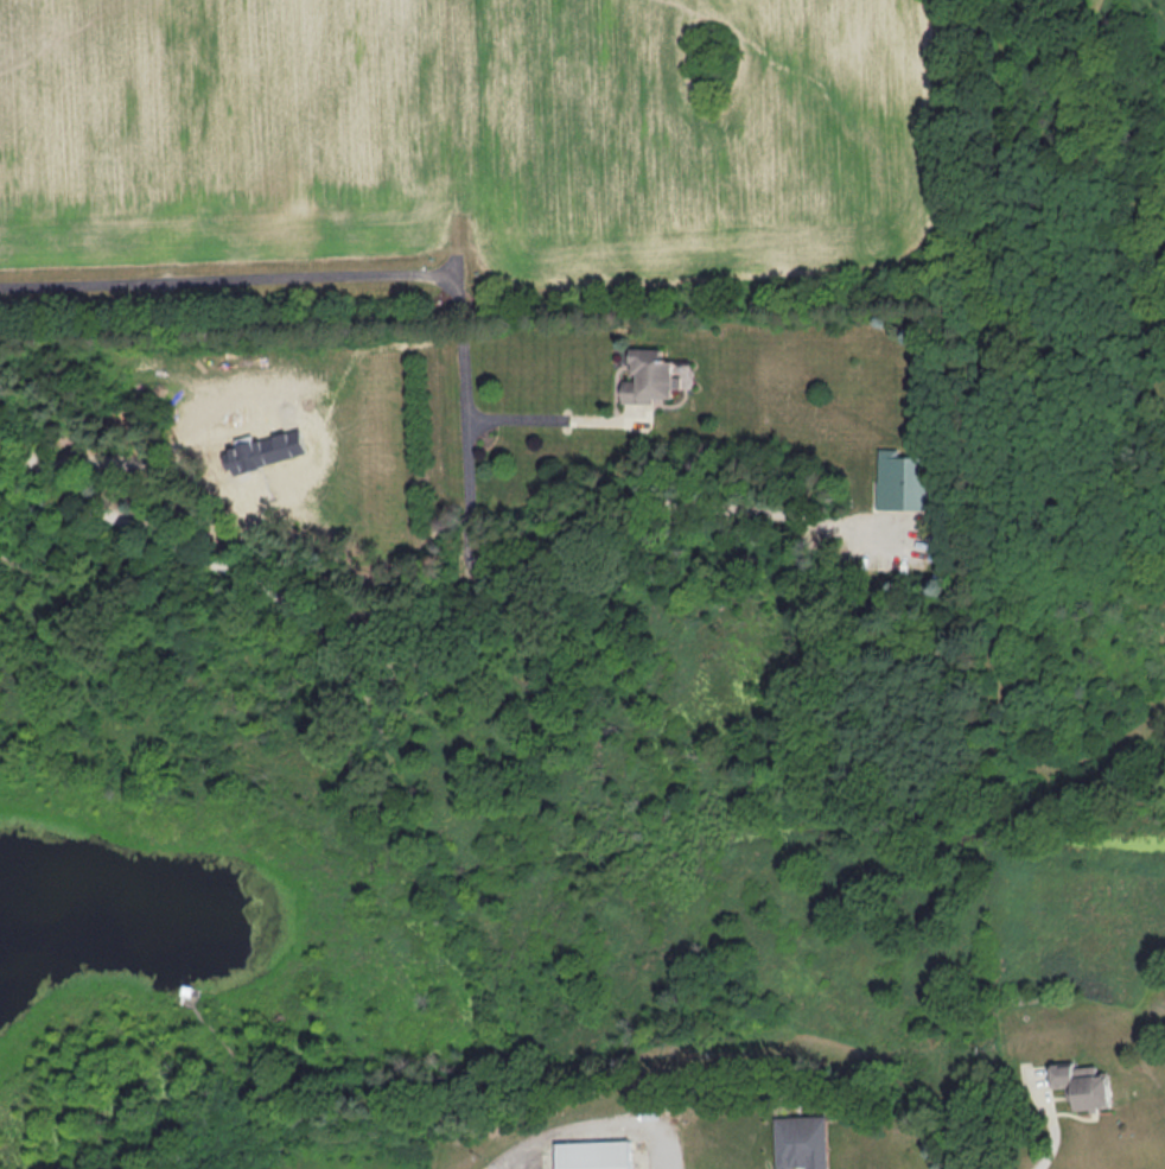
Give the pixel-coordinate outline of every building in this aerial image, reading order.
[(672,362),(664,362),(663,349),(631,350),(631,380),(622,380),(622,404),(673,404),(672,362)] [(928,511),(928,459),(900,459),(900,450),(878,449),(877,510),(928,511)] [(1051,1087),(1074,1087),(1074,1110),(1110,1109),(1109,1065),(1051,1067),(1051,1087)] [(777,1168),(828,1168),(828,1116),(776,1117),(777,1168)] [(557,1168),(631,1168),(631,1140),(604,1141),(604,1136),(556,1136),(557,1168)]
